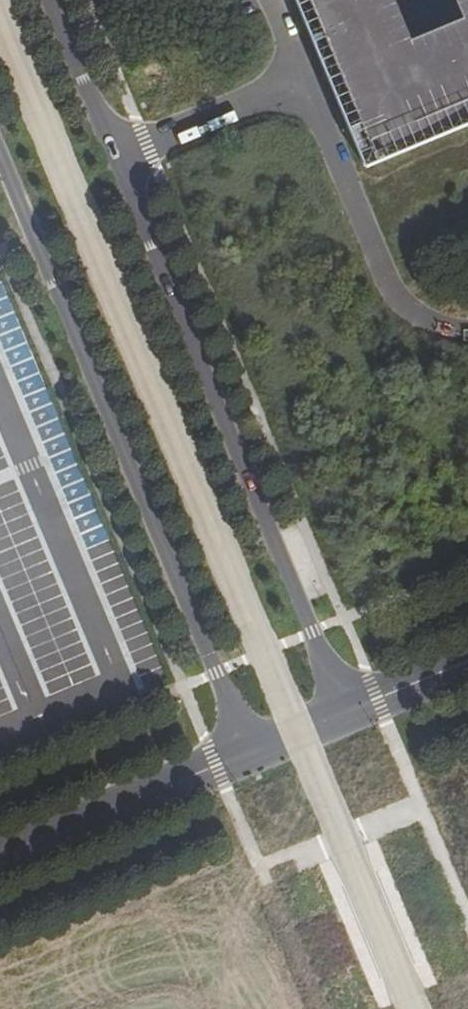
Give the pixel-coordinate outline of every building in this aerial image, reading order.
[(365,167),(467,124),(467,0),(295,0),(365,167)]
